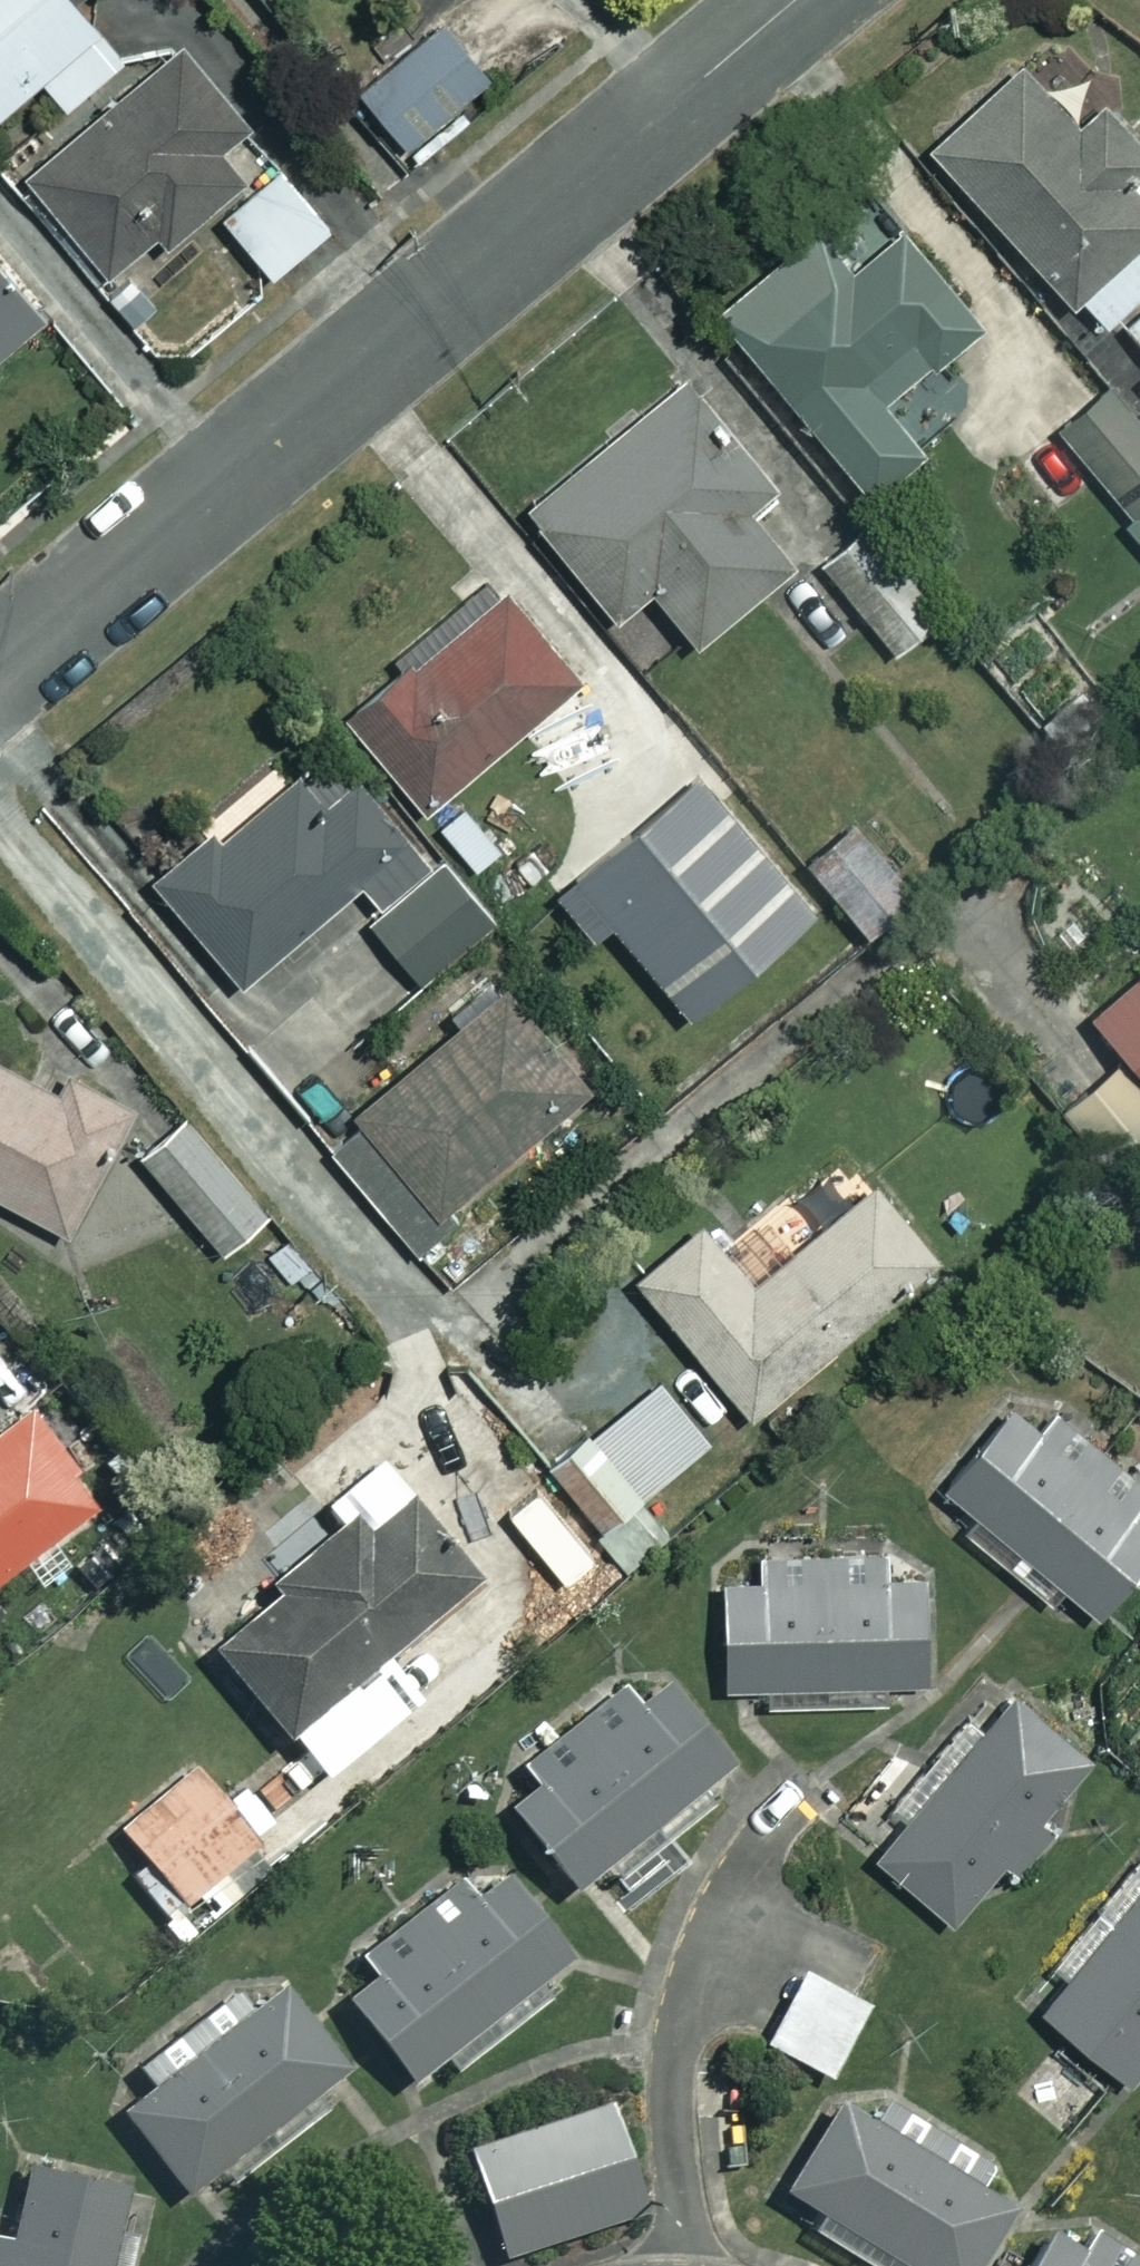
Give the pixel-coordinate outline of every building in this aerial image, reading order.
[(75,0),(0,0),(0,104),(39,74),(63,105),(121,60),(75,0)] [(425,0),(385,0),(345,32),(373,68),(355,82),(406,146),(489,81),(425,0)] [(23,174),(108,271),(152,233),(159,241),(229,180),(220,171),(267,130),(183,34),(23,174)] [(1139,229),(1139,137),(1094,87),(1066,112),(1018,59),(928,142),(1098,327),(1139,289),(1139,230),(1139,229)] [(328,222),(277,167),(223,216),(274,272),(328,222)] [(853,264),(819,224),(716,313),(867,488),(923,440),(885,396),(977,316),(898,225),(853,264)] [(0,265),(0,349),(40,319),(0,265)] [(1124,317),(1139,336),(1139,304),(1124,317)] [(766,480),(677,377),(526,507),(617,611),(652,581),(698,634),(790,554),(743,499),(766,480)] [(1108,388),(1057,429),(1111,495),(1139,471),(1139,427),(1108,388)] [(1125,520),(1139,538),(1139,508),(1125,520)] [(940,608),(875,528),(827,567),(892,647),(940,608)] [(576,675),(496,582),(347,711),(427,803),(576,675)] [(1092,693),(1033,615),(982,653),(1040,731),(1092,693)] [(813,900),(691,767),(555,893),(593,935),(610,919),(693,1010),(813,900)] [(381,906),(430,860),(358,773),(317,807),(290,774),(220,833),(211,823),(151,874),(239,979),(359,879),(381,906)] [(532,784),(498,812),(532,852),(566,824),(532,784)] [(442,850),(495,914),(539,877),(474,799),(429,836),(442,850)] [(907,882),(859,820),(810,858),(858,921),(907,882)] [(430,860),(381,906),(368,916),(419,978),(495,914),(442,850),(430,860)] [(1090,1003),(1139,1067),(1139,964),(1090,1003)] [(585,1088),(487,970),(439,1010),(454,1028),(354,1111),(437,1211),(585,1088)] [(0,1057),(0,1191),(65,1227),(129,1110),(67,1076),(59,1090),(0,1057)] [(266,1207),(187,1113),(140,1153),(219,1247),(266,1207)] [(940,1249),(847,1141),(725,1247),(693,1211),(627,1268),(753,1412),(940,1249)] [(654,1374),(566,1452),(619,1511),(707,1433),(654,1374)] [(963,1523),(1050,1600),(1062,1586),(1089,1610),(1139,1552),(1139,1486),(1027,1386),(946,1478),(978,1506),(963,1523)] [(15,1559),(34,1582),(64,1556),(45,1533),(92,1493),(15,1402),(0,1414),(0,1571),(15,1559)] [(334,1501),(303,1464),(242,1514),(265,1541),(231,1569),(256,1598),(205,1640),(317,1775),(413,1696),(379,1655),(474,1577),(380,1463),(334,1501)] [(722,1671),(759,1670),(760,1698),(884,1696),(883,1667),(921,1666),(919,1562),(719,1567),(722,1671)] [(499,1791),(568,1883),(600,1858),(612,1874),(745,1773),(663,1666),(499,1791)] [(1089,1759),(1015,1690),(870,1844),(944,1913),(1089,1759)] [(252,1840),(190,1764),(115,1825),(138,1852),(123,1864),(181,1936),(242,1886),(224,1863),(252,1840)] [(1135,1849),(1052,1953),(1071,1968),(1043,2004),(1129,2074),(1139,2060),(1139,1853),(1135,1849)] [(436,2049),(452,2069),(560,1982),(545,1963),(561,1950),(498,1871),(465,1898),(451,1881),(354,1958),(368,1975),(342,1995),(405,2074),(436,2049)] [(864,2000),(797,1966),(760,2041),(826,2075),(864,2000)] [(216,2167),(226,2179),(326,2101),(316,2088),(347,2063),(280,1978),(117,2107),(185,2192),(216,2167)] [(637,2205),(603,2098),(462,2143),(497,2250),(637,2205)] [(804,2219),(879,2265),(978,2265),(1013,2210),(833,2098),(777,2186),(811,2207),(804,2219)] [(24,2163),(7,2240),(0,2238),(0,2265),(99,2265),(117,2184),(24,2163)] [(1082,2213),(1063,2242),(1043,2229),(1019,2265),(1139,2265),(1139,2249),(1082,2213)]
